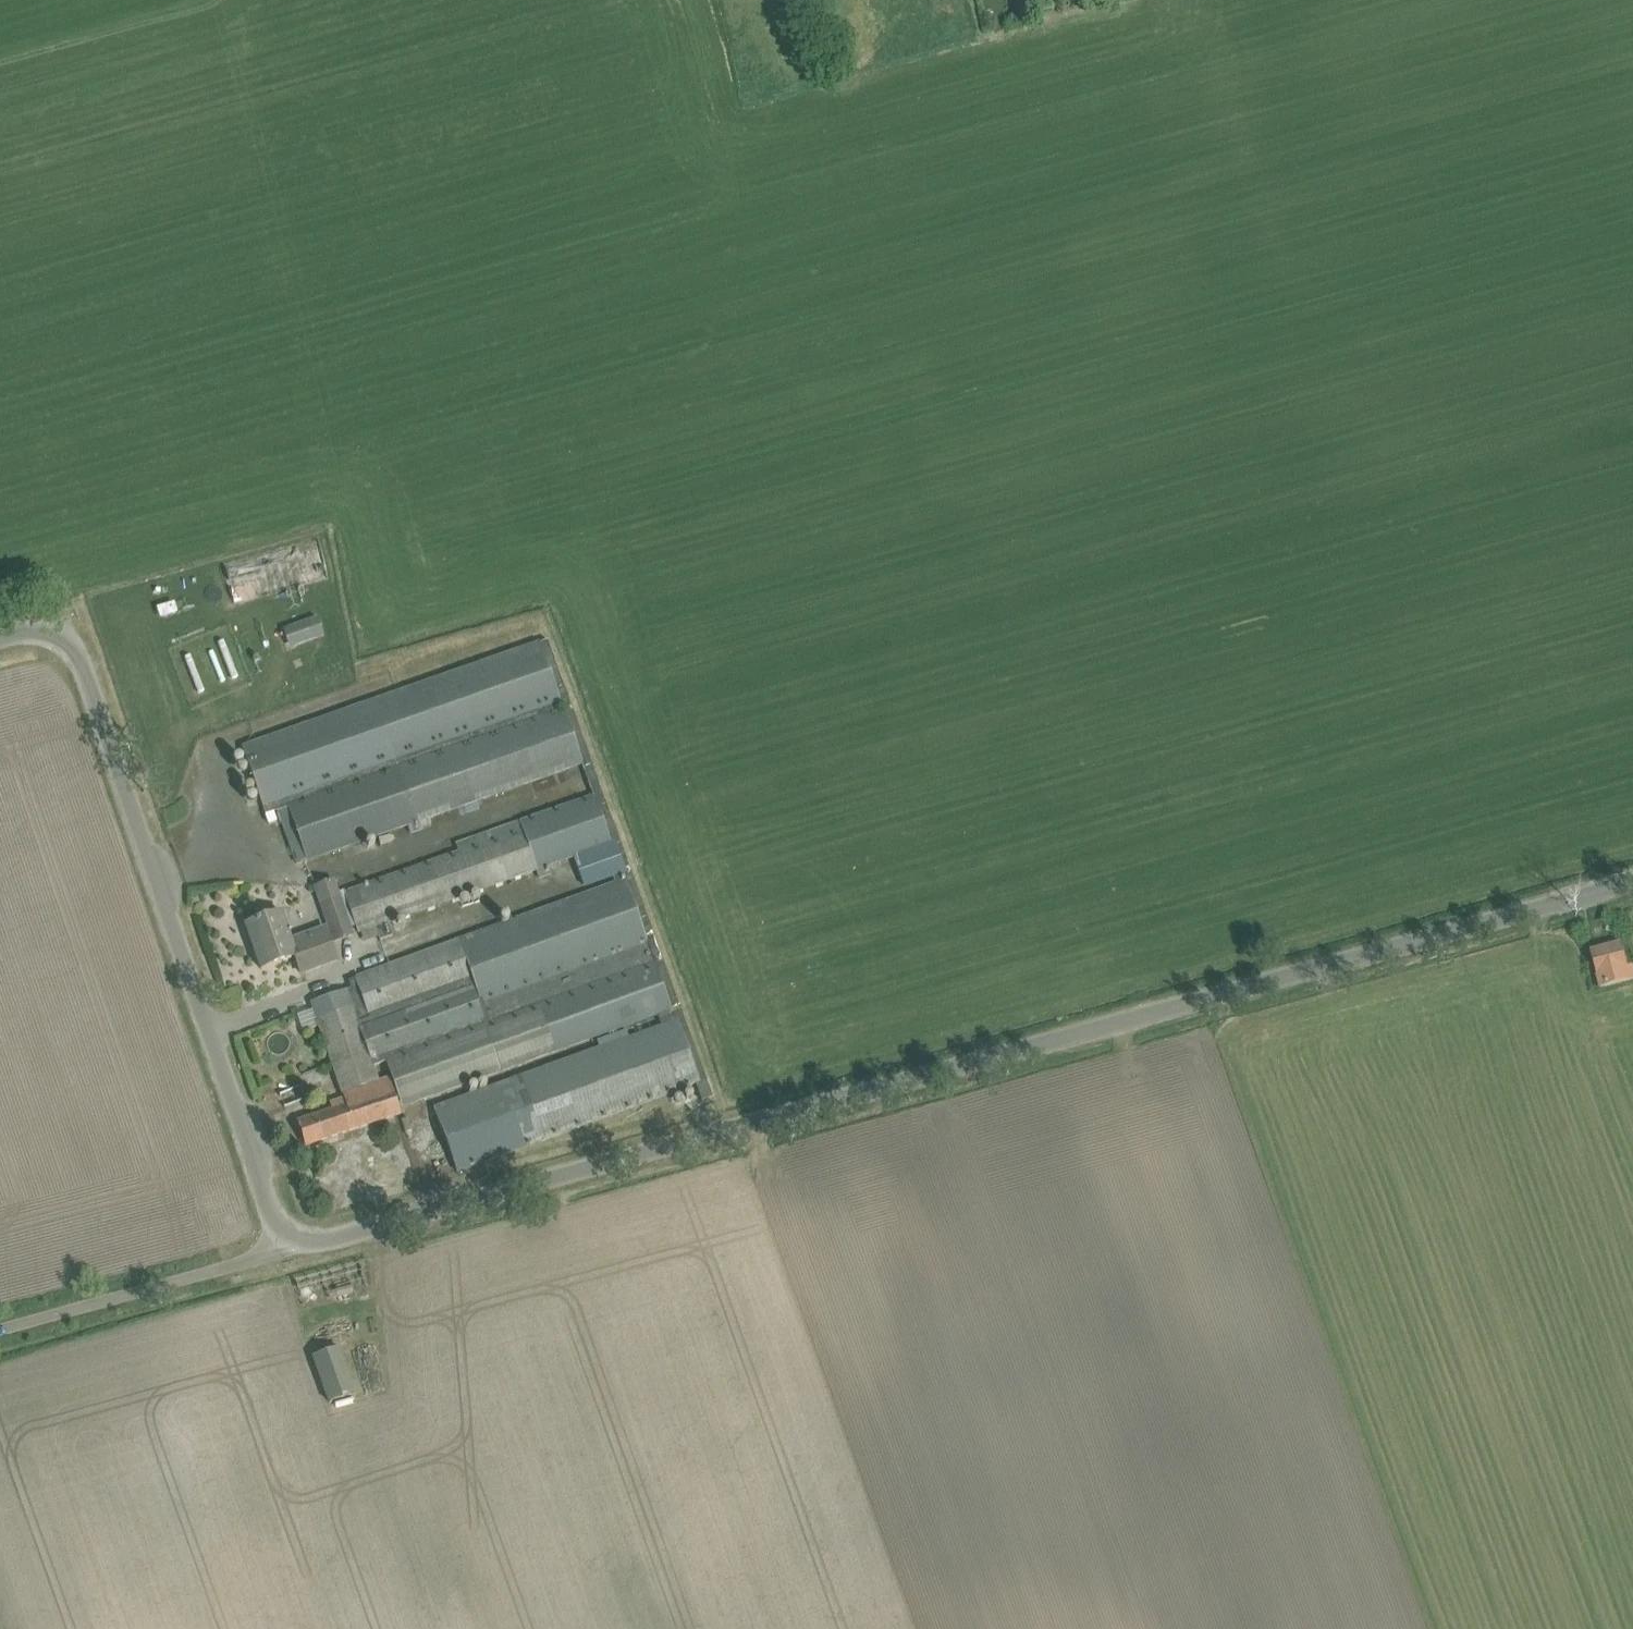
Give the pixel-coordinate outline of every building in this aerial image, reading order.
[(290,649),(324,637),(317,617),(283,628),(290,649)] [(263,740),(242,748),(269,825),(275,823),(272,813),(278,811),(297,864),(407,824),(410,832),(421,828),(418,820),(581,767),(592,796),(456,844),(458,851),(338,893),(350,928),(355,927),(357,933),(361,932),(364,942),(378,937),(379,940),(392,936),(388,924),(537,872),(539,879),(550,875),(548,868),(593,852),(593,854),(575,860),(583,885),(611,875),(614,883),(355,975),(356,978),(348,981),(351,988),(311,1002),(313,1009),(319,1027),(342,1093),(379,1080),(374,1066),(390,1061),(405,1105),(499,1073),(657,1016),(658,1019),(661,1026),(628,1038),(626,1031),(596,1040),(599,1049),(454,1101),(434,1109),(457,1171),(696,1084),(702,1101),(712,1097),(705,1077),(679,1006),(672,986),(548,641),(263,740)] [(350,928),(338,893),(333,881),(315,887),(334,941),(353,935),(350,928)] [(291,940),(281,912),(246,924),(261,969),(295,957),(301,973),(337,961),(325,928),(291,940)] [(1621,943),(1591,951),(1601,988),(1632,979),(1632,970),(1632,966),(1628,967),(1621,943)] [(400,1114),(393,1093),(388,1077),(379,1080),(342,1093),(344,1098),(329,1103),(331,1109),(297,1121),(305,1146),(400,1114)] [(284,1107),(305,1098),(300,1085),(279,1094),(284,1107)] [(328,1402),(357,1393),(342,1346),(313,1355),(328,1402)]
